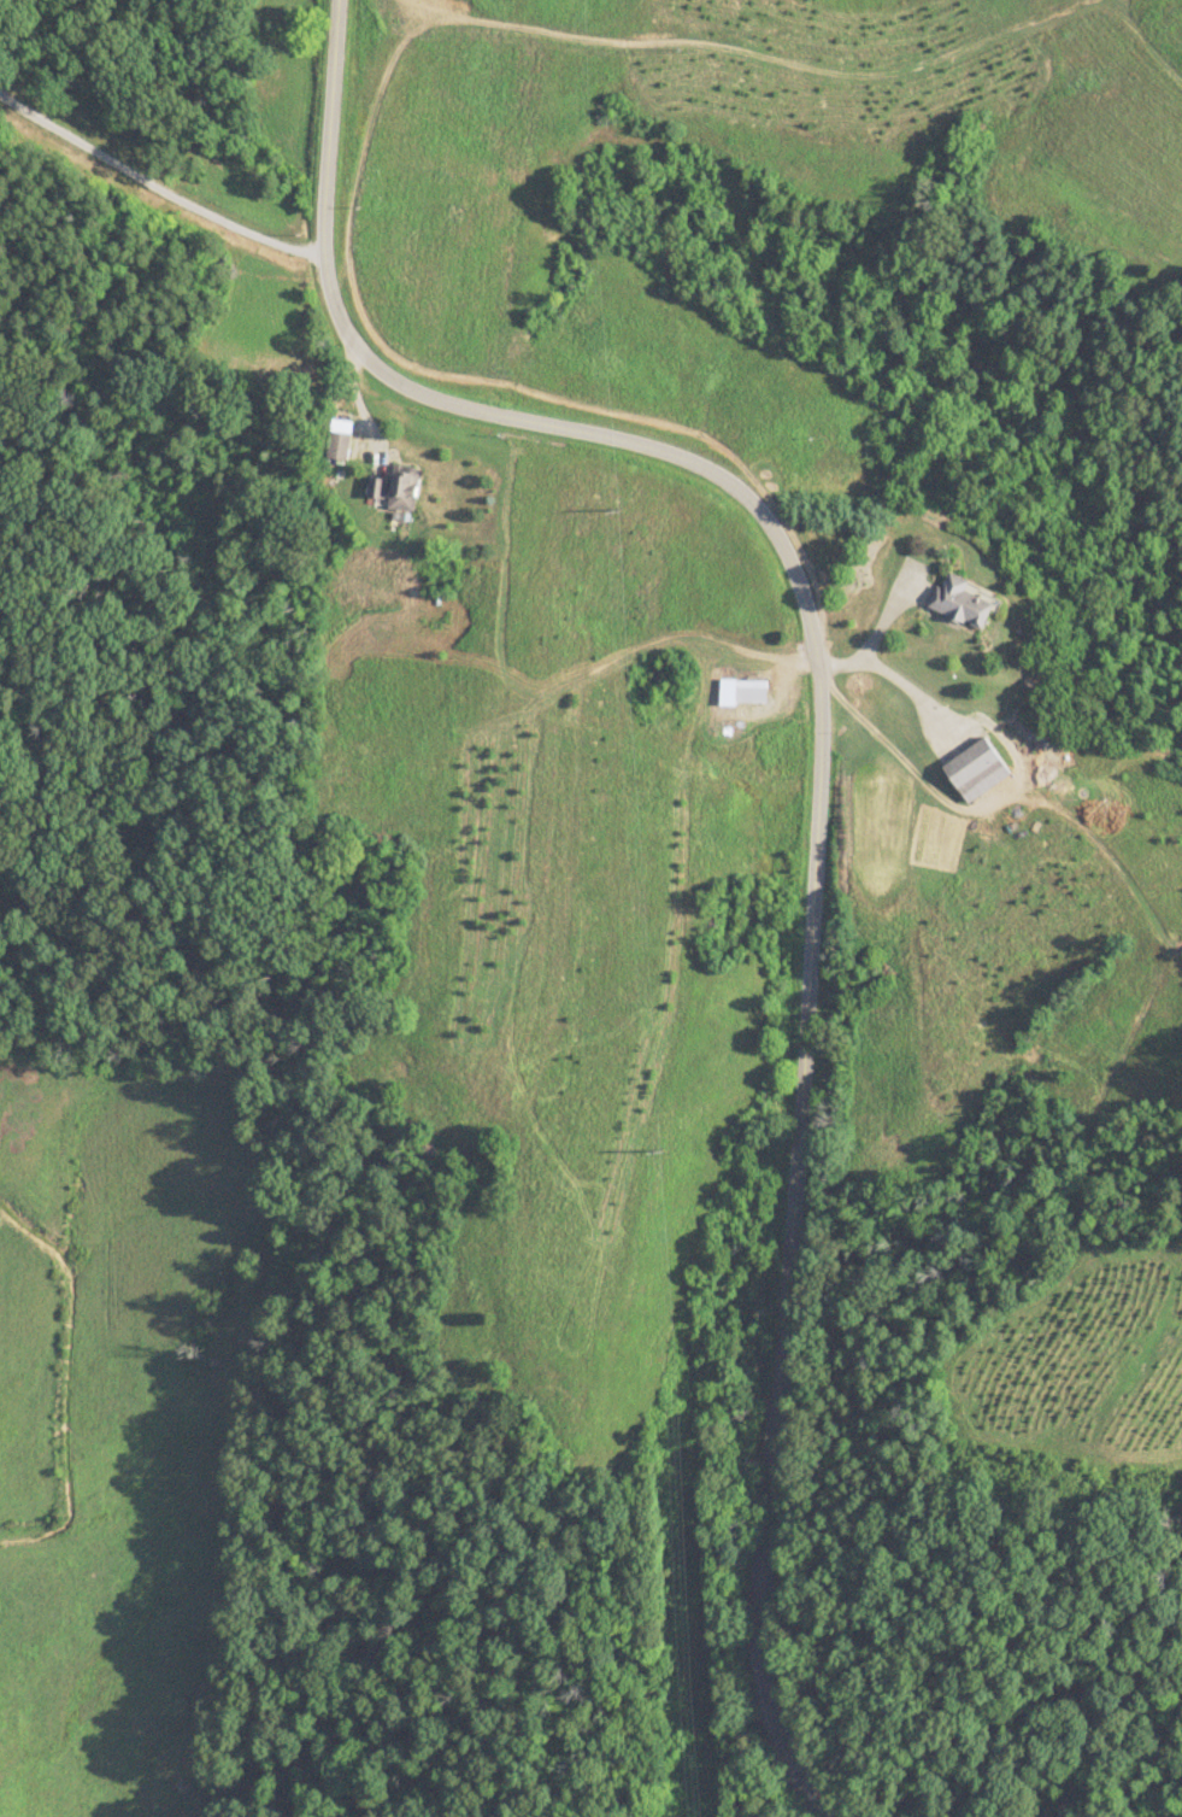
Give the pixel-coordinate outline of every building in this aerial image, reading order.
[(349,434),(328,433),(326,459),(346,461),(349,434)] [(373,476),(369,506),(413,511),(418,470),(395,467),(393,479),(373,476)] [(994,597),(941,578),(929,611),(982,630),(994,597)] [(718,705),(765,705),(765,681),(718,681),(718,705)] [(941,766),(966,804),(1010,775),(985,737),(941,766)]
